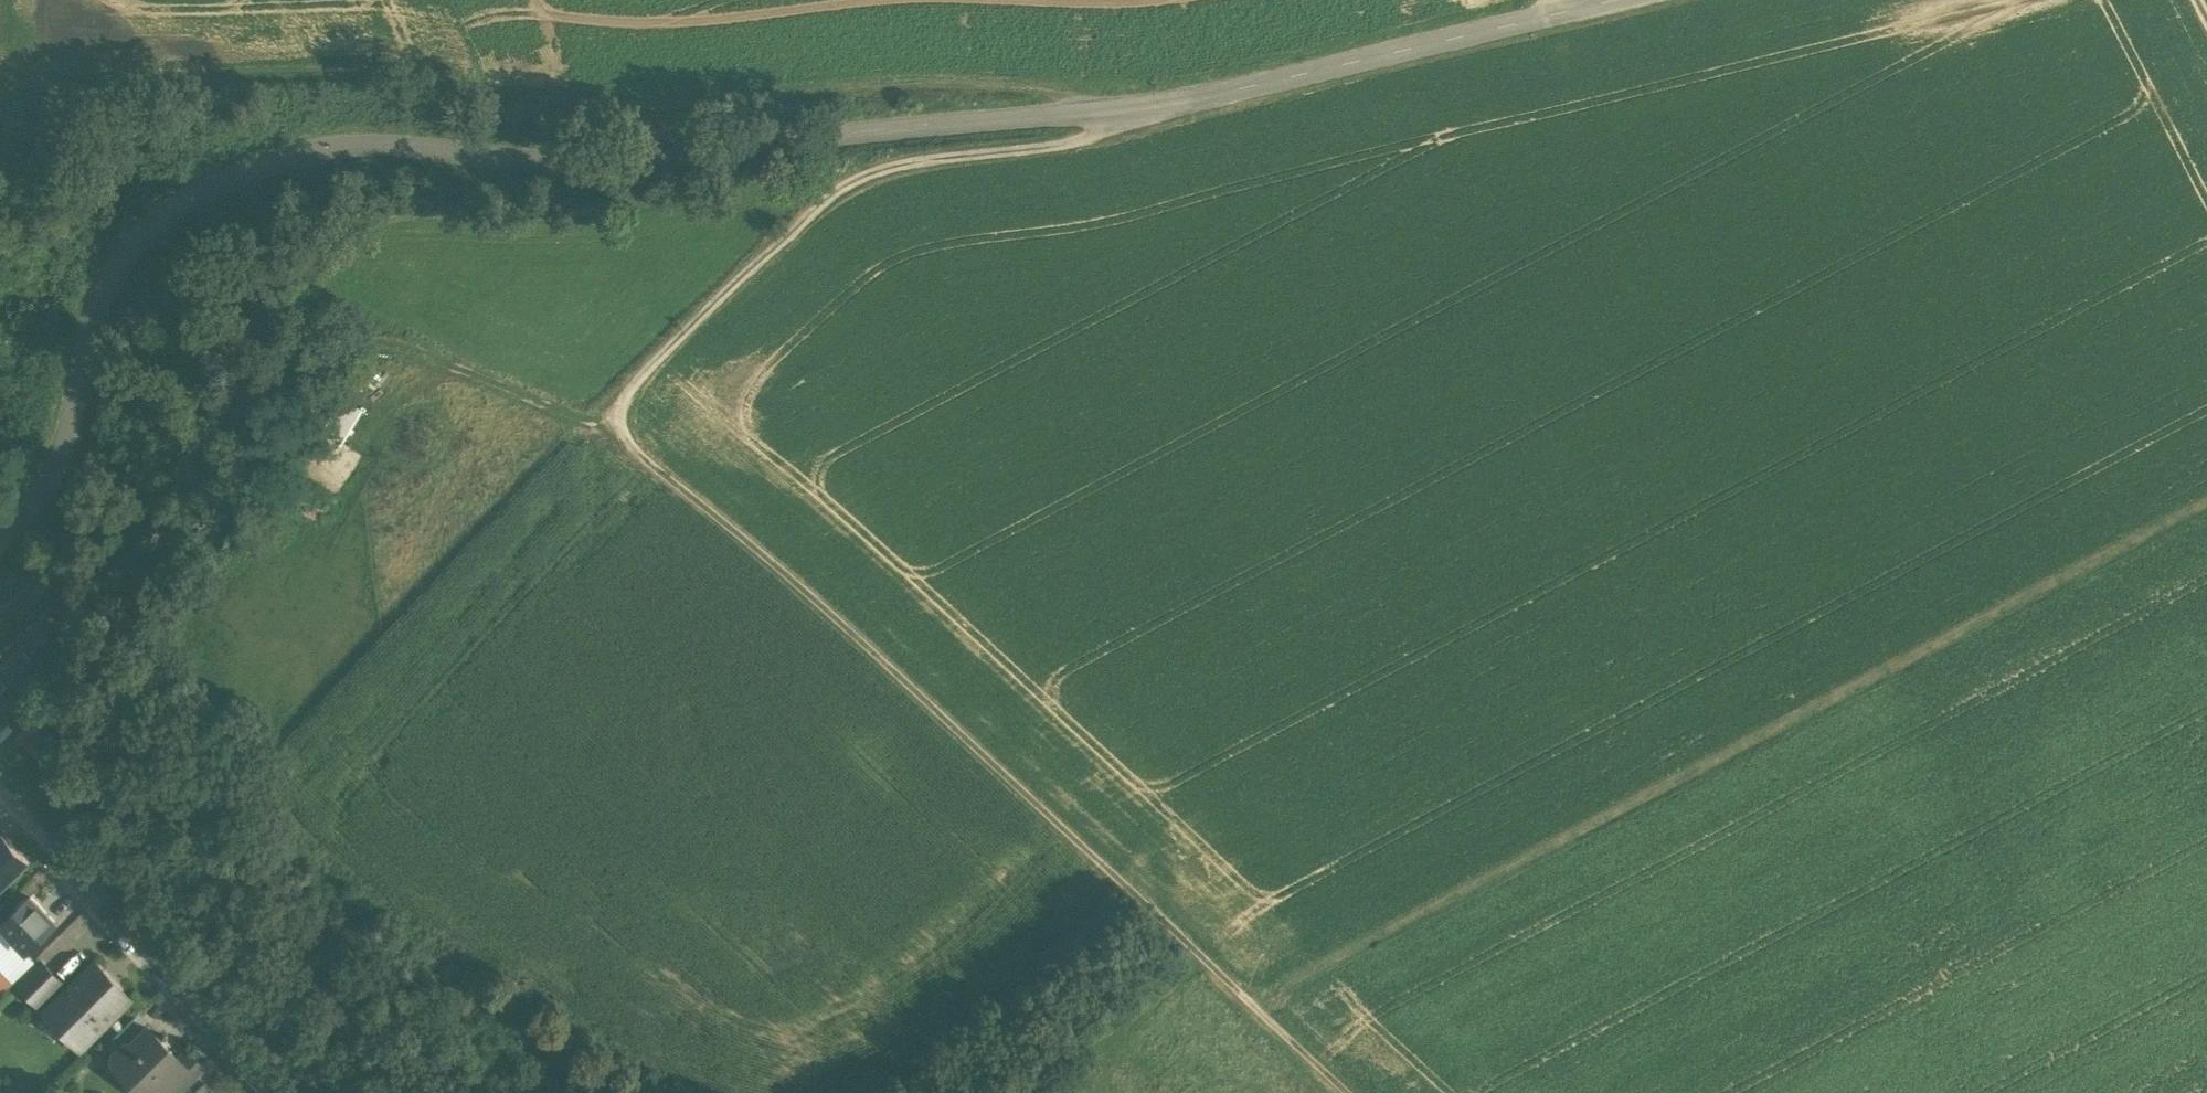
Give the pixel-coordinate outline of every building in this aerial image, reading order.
[(0,673),(0,696),(12,685),(0,673)] [(0,714),(0,734),(3,738),(13,728),(0,714)] [(0,839),(0,890),(27,865),(1,837),(0,839)] [(54,923),(30,898),(1,925),(26,951),(54,923)] [(26,951),(0,976),(0,995),(35,961),(26,951)] [(63,984),(41,962),(18,984),(40,1006),(63,984)] [(95,963),(50,1007),(65,1022),(64,1031),(81,1048),(130,999),(118,986),(113,986),(104,977),(104,972),(95,963)] [(133,1043),(127,1043),(115,1055),(115,1064),(129,1079),(138,1079),(142,1076),(155,1089),(162,1082),(173,1092),(181,1092),(206,1069),(187,1050),(179,1058),(149,1028),(133,1043)] [(188,1092),(212,1092),(214,1091),(201,1079),(188,1092)]
